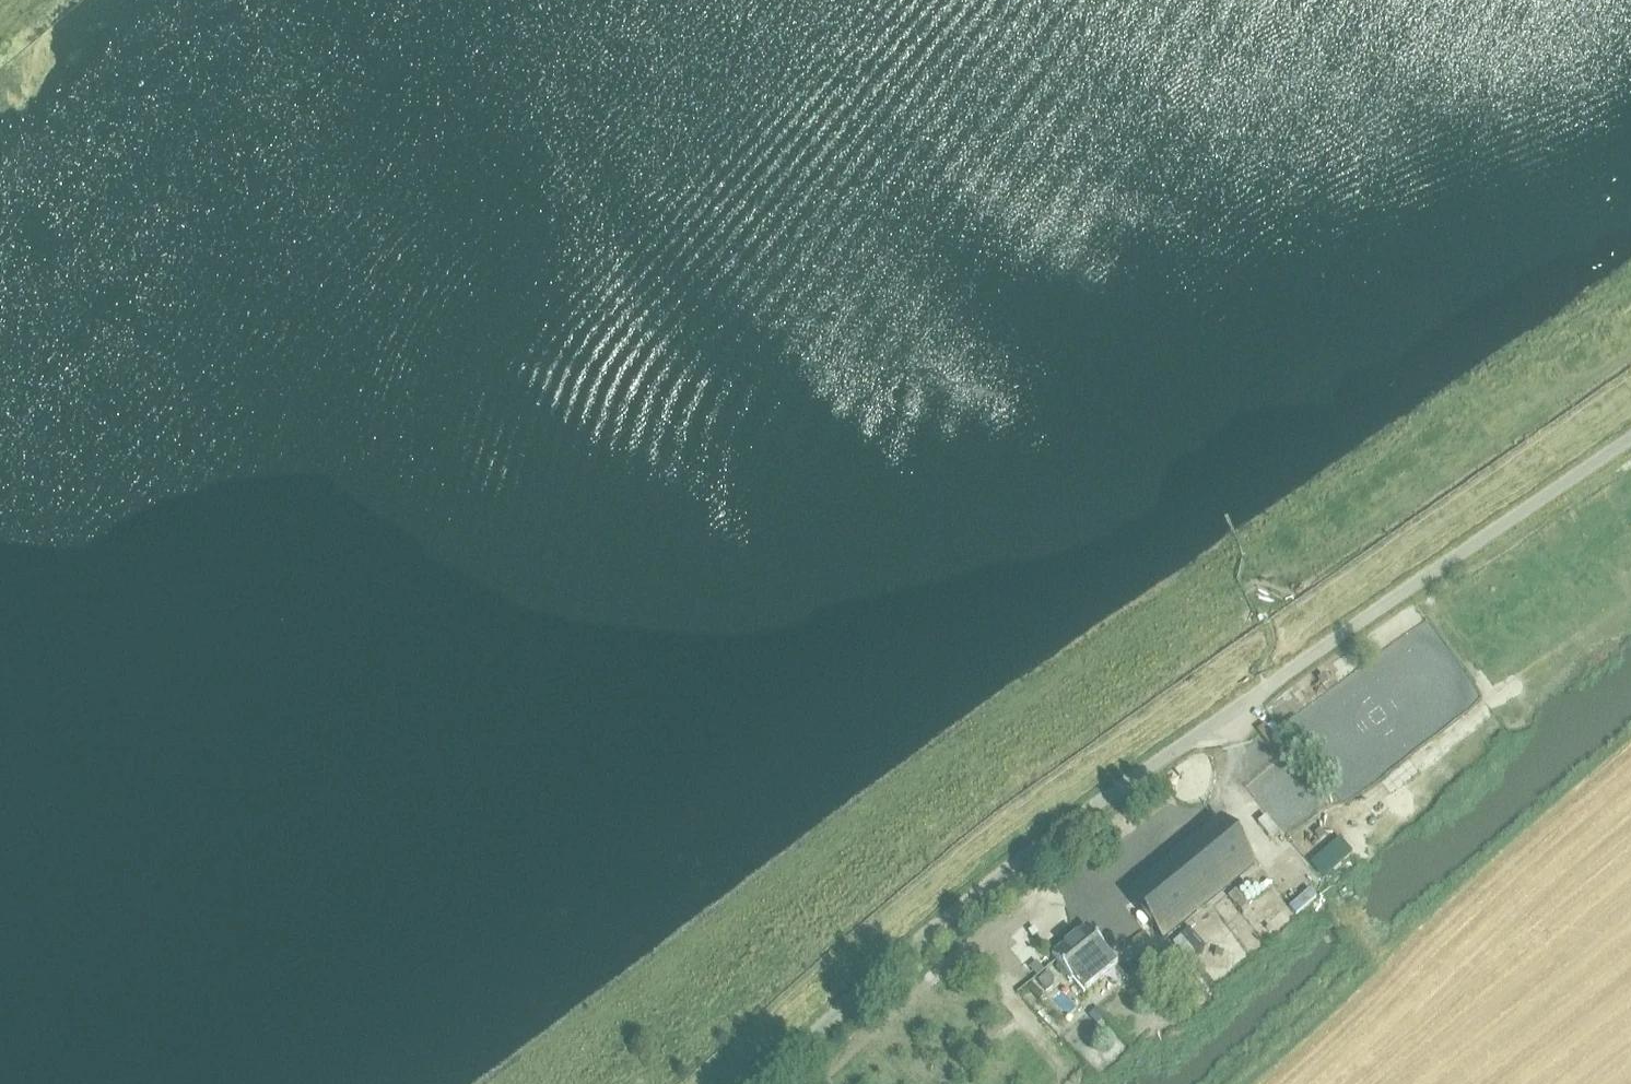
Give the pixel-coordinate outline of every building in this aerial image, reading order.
[(1413,756),(1384,772),(1394,789),(1423,772),(1413,756)] [(1300,761),(1262,790),(1293,830),(1331,801),(1300,761)] [(1126,896),(1163,940),(1254,864),(1217,820),(1126,896)] [(1052,957),(1072,982),(1107,953),(1086,929),(1052,957)]
